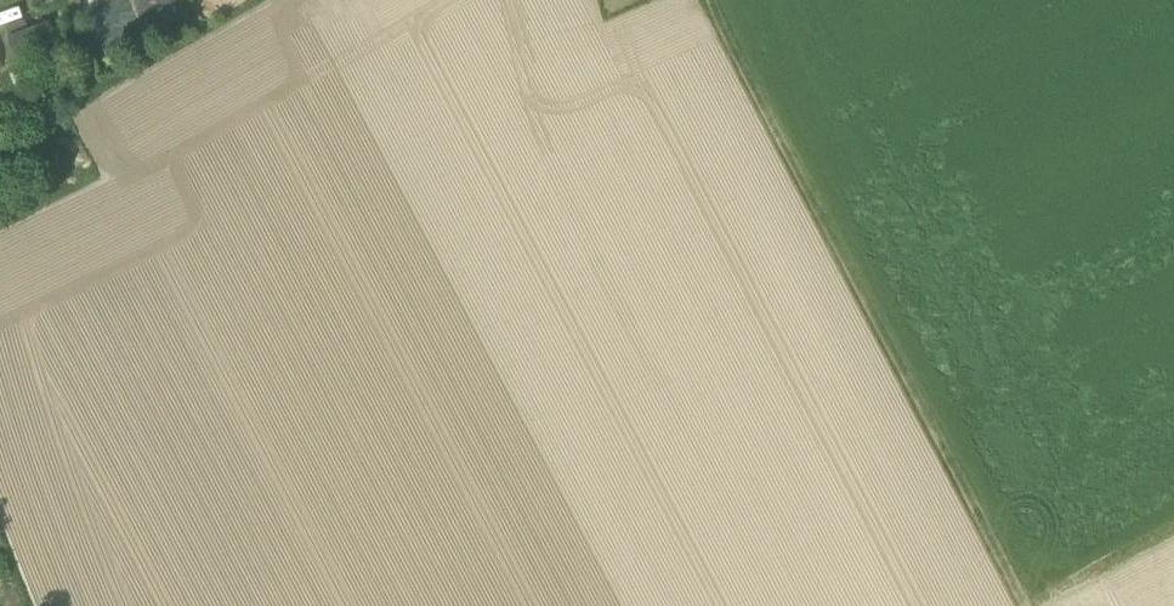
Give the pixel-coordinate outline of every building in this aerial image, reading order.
[(48,19),(7,34),(16,61),(57,46),(48,19)]
